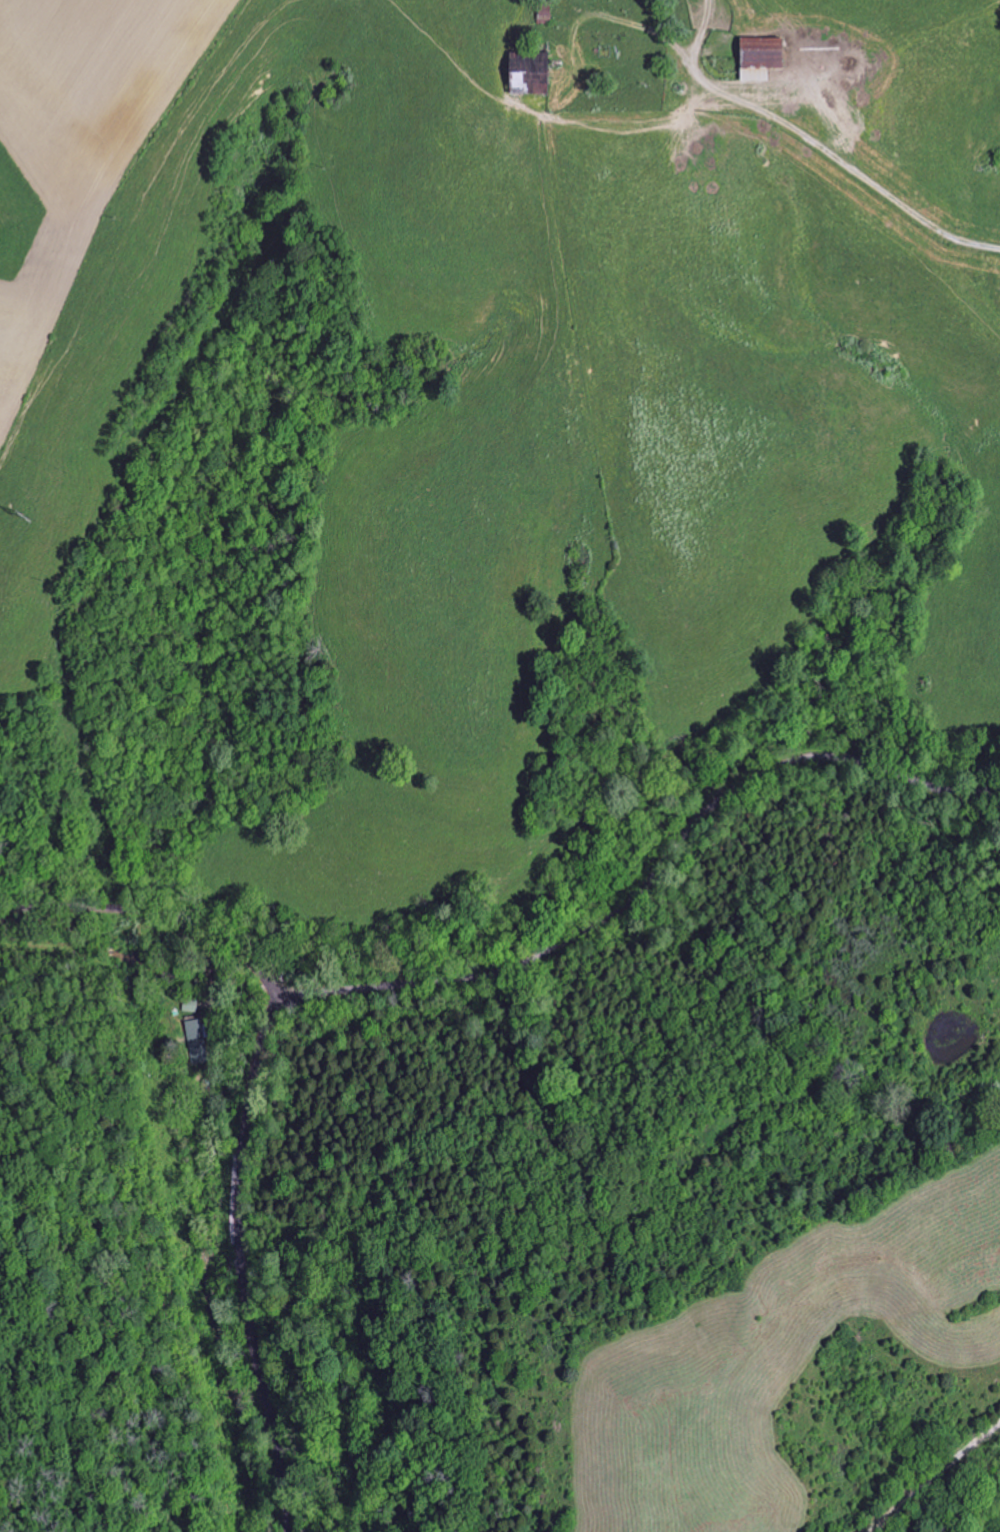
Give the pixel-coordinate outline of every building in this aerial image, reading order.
[(778,40),(736,40),(737,83),(764,82),(764,70),(778,70),(778,40)] [(546,97),(546,54),(505,54),(505,97),(546,97)] [(188,1047),(203,1045),(201,1021),(185,1023),(188,1047)]
